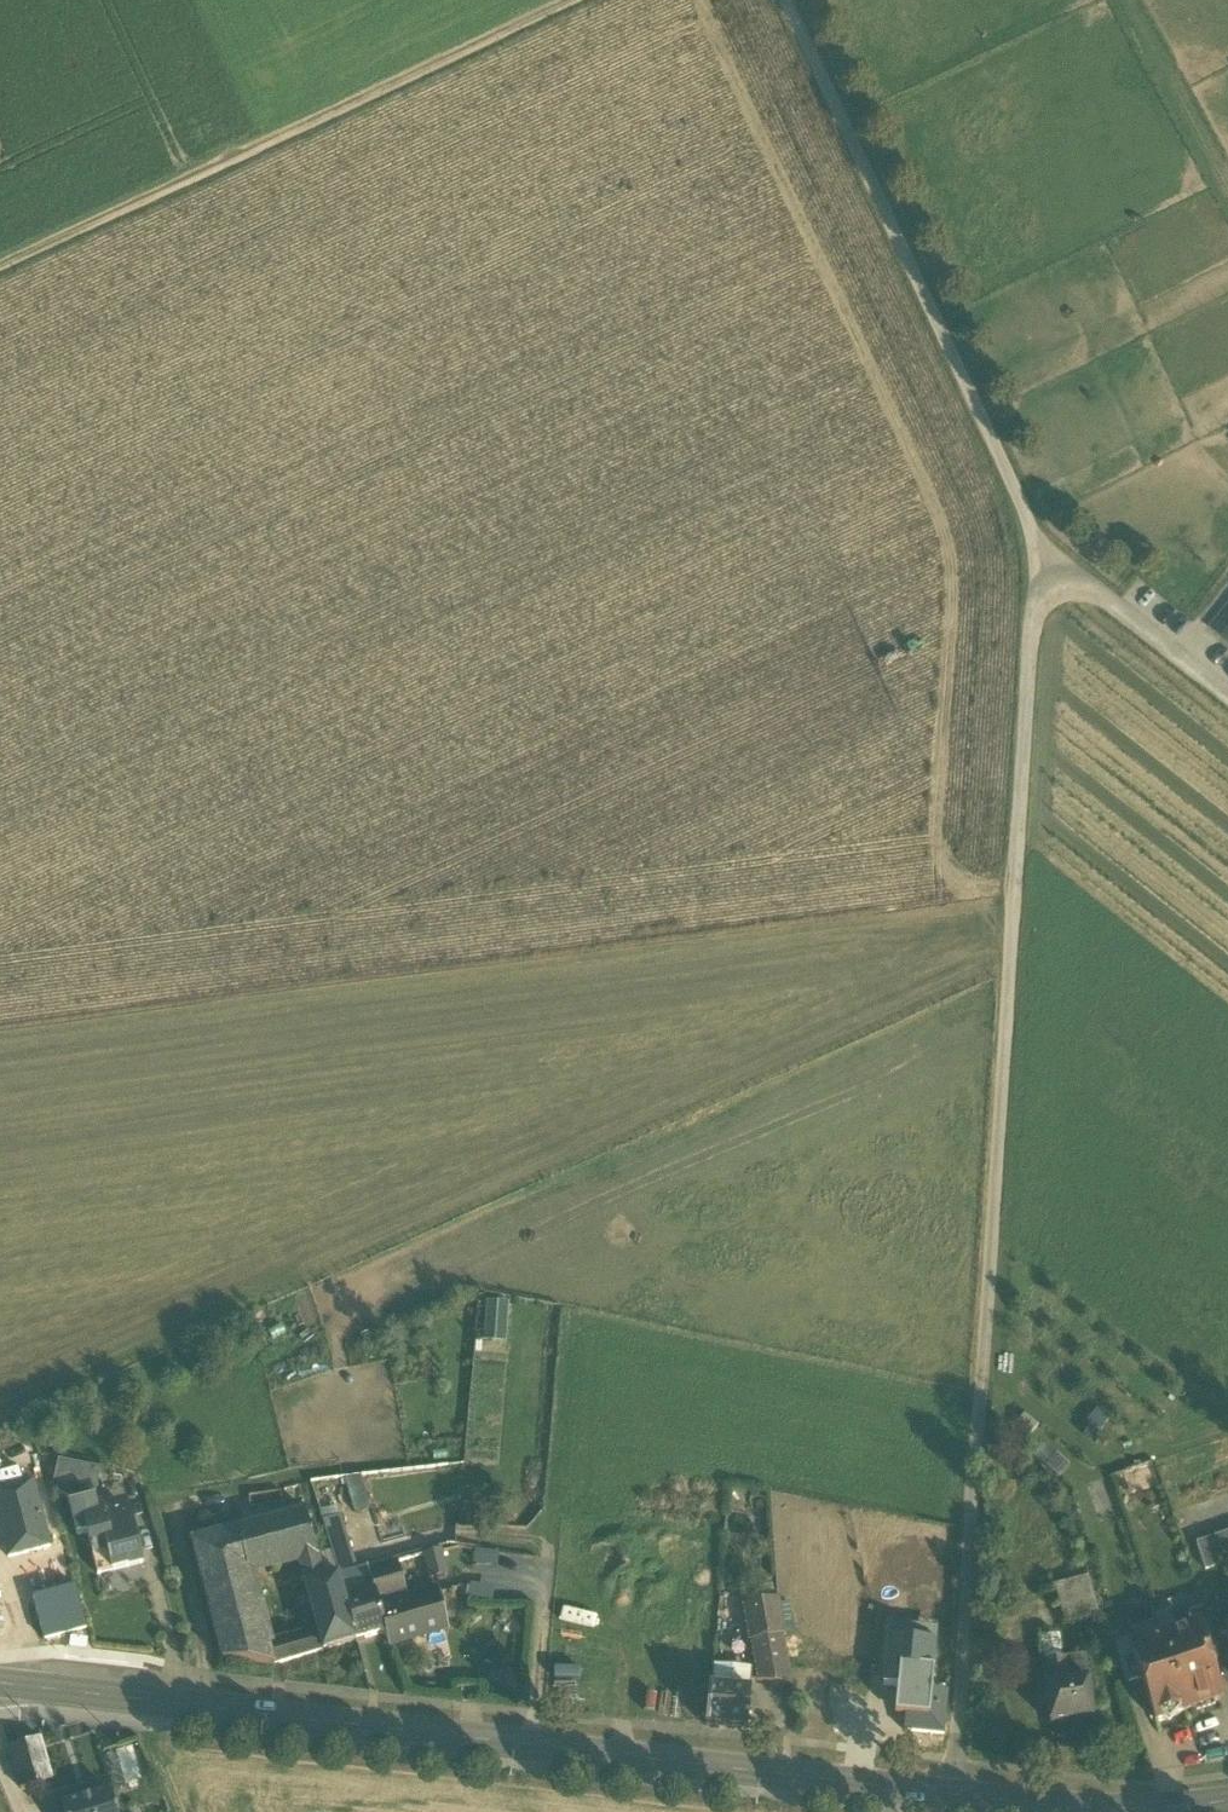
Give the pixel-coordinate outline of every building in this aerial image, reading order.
[(508,1305),(486,1304),(483,1343),(505,1345),(508,1305)] [(1043,1447),(1032,1460),(1058,1481),(1069,1468),(1043,1447)] [(100,1473),(60,1465),(53,1496),(67,1498),(66,1495),(94,1501),(100,1473)] [(361,1477),(345,1479),(355,1514),(371,1510),(361,1477)] [(0,1493),(0,1524),(9,1558),(49,1548),(33,1484),(0,1493)] [(87,1535),(97,1577),(143,1565),(130,1515),(125,1516),(123,1506),(112,1504),(96,1508),(94,1501),(66,1495),(67,1498),(77,1537),(87,1535)] [(305,1511),(260,1523),(273,1570),(300,1563),(318,1559),(317,1556),(305,1511)] [(331,1552),(333,1560),(334,1560),(351,1557),(339,1517),(323,1522),(328,1535),(331,1552)] [(250,1576),(273,1570),(260,1523),(237,1529),(250,1576)] [(268,1645),(250,1576),(237,1529),(190,1541),(222,1660),(271,1664),(273,1664),(268,1645)] [(1206,1571),(1227,1564),(1227,1534),(1197,1544),(1206,1571)] [(475,1551),(473,1565),(497,1569),(499,1554),(475,1551)] [(331,1552),(317,1556),(318,1559),(323,1579),(339,1575),(334,1560),(333,1560),(331,1552)] [(427,1556),(434,1581),(447,1577),(440,1552),(427,1556)] [(334,1560),(339,1575),(356,1641),(385,1633),(380,1612),(370,1573),(361,1576),(356,1572),(351,1557),(334,1560)] [(300,1563),(305,1584),(323,1579),(318,1559),(300,1563)] [(370,1573),(380,1612),(406,1605),(396,1566),(370,1573)] [(339,1575),(323,1579),(305,1584),(318,1632),(323,1650),(356,1641),(339,1575)] [(1054,1589),(1064,1626),(1096,1617),(1086,1580),(1054,1589)] [(494,1589),(470,1584),(467,1598),(491,1603),(494,1589)] [(75,1587),(33,1599),(44,1641),(86,1630),(75,1587)] [(413,1603),(406,1605),(380,1612),(385,1633),(389,1647),(447,1631),(437,1593),(412,1600),(413,1603)] [(750,1627),(753,1642),(783,1635),(777,1601),(758,1605),(747,1608),(750,1627)] [(1194,1627),(1204,1655),(1217,1650),(1204,1609),(1188,1614),(1192,1628),(1194,1627)] [(1155,1616),(1162,1638),(1177,1633),(1170,1611),(1155,1616)] [(937,1629),(889,1624),(889,1629),(913,1632),(913,1641),(936,1643),(937,1629)] [(1177,1633),(1162,1638),(1187,1711),(1219,1701),(1204,1655),(1194,1627),(1192,1628),(1177,1633)] [(913,1632),(889,1629),(888,1639),(913,1641),(913,1632)] [(318,1632),(275,1643),(280,1662),(323,1650),(318,1632)] [(760,1682),(792,1686),(783,1635),(753,1642),(760,1682)] [(1113,1642),(1125,1684),(1140,1679),(1130,1649),(1131,1649),(1128,1638),(1113,1642)] [(1155,1722),(1187,1711),(1162,1638),(1131,1649),(1130,1649),(1140,1679),(1146,1684),(1143,1688),(1155,1722)] [(888,1639),(883,1687),(897,1688),(894,1716),(905,1717),(929,1720),(932,1691),(931,1691),(936,1643),(913,1641),(888,1639)] [(275,1643),(268,1645),(273,1664),(280,1662),(275,1643)] [(1045,1712),(1047,1726),(1091,1720),(1083,1659),(1041,1665),(1044,1689),(1042,1689),(1043,1701),(1045,1712)] [(503,1669),(494,1689),(510,1696),(520,1676),(503,1669)] [(713,1669),(711,1689),(750,1691),(751,1680),(749,1680),(747,1672),(713,1669)] [(746,1729),(750,1691),(711,1689),(707,1725),(746,1729)] [(904,1733),(944,1736),(948,1693),(932,1691),(929,1720),(905,1717),(904,1733)] [(8,1748),(20,1790),(53,1780),(41,1739),(8,1748)] [(108,1792),(61,1807),(62,1811),(114,1811),(108,1792)]
